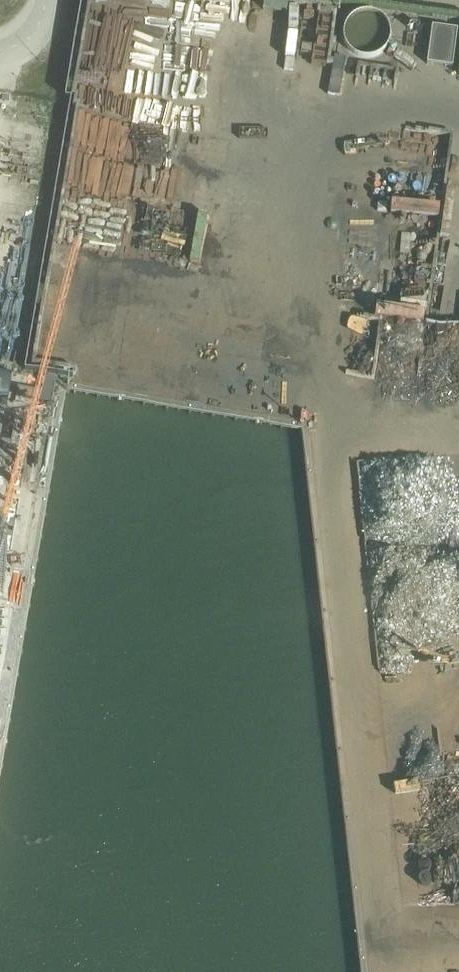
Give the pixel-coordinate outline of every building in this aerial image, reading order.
[(458,31),(432,27),(427,65),(453,68),(458,31)] [(412,321),(410,339),(413,340),(410,369),(355,362),(352,389),(446,400),(444,417),(458,419),(458,326),(412,321)]
